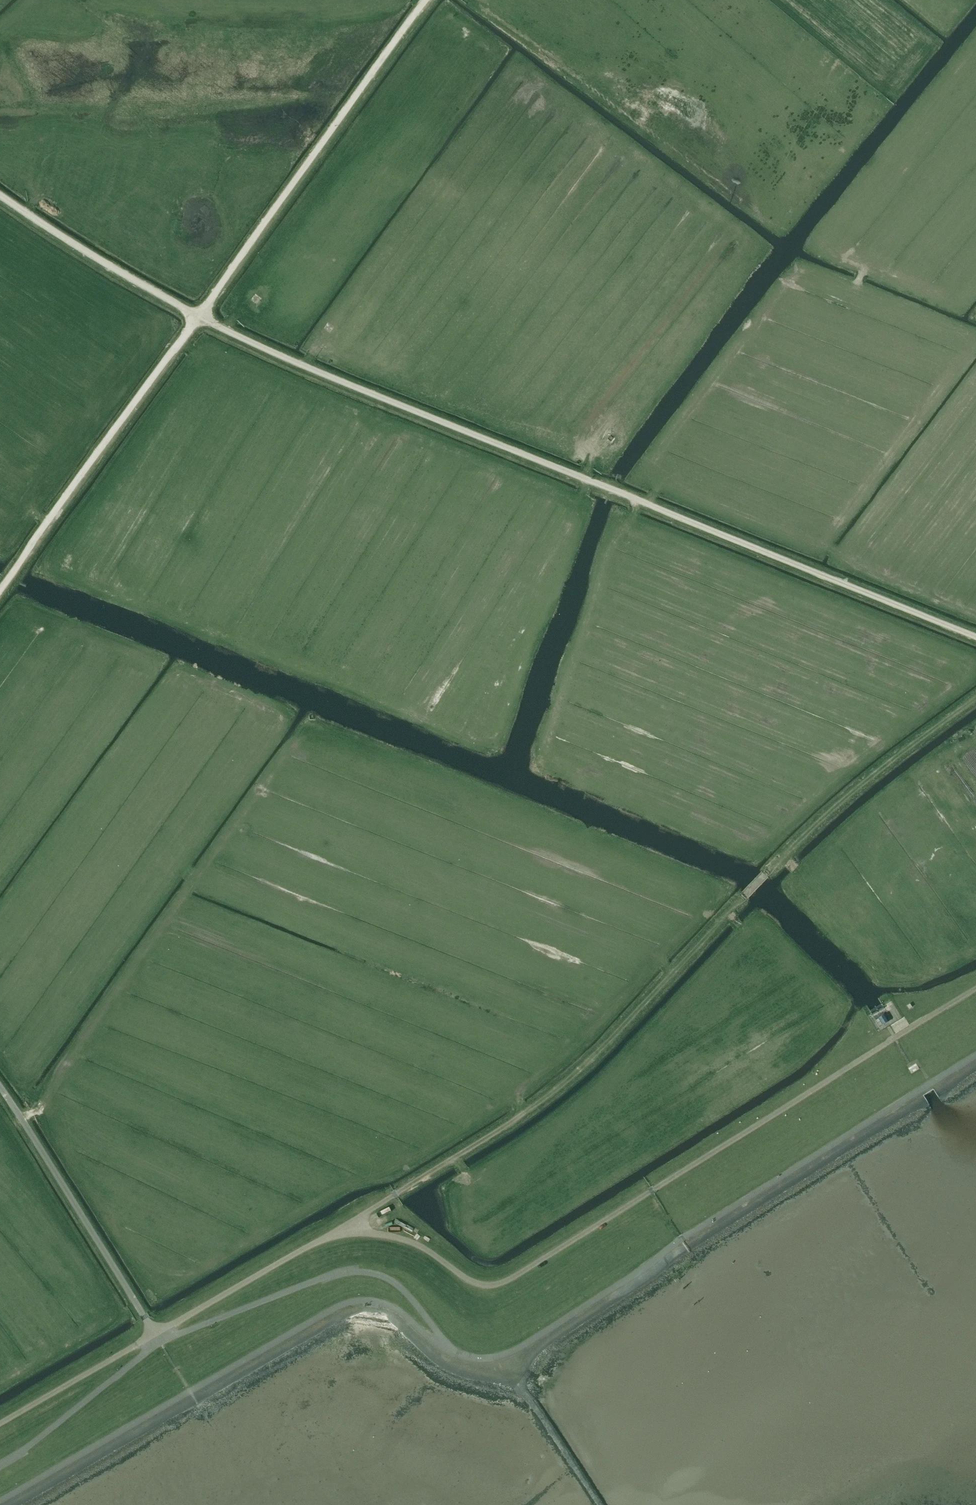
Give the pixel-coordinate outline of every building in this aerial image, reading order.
[(962,758),(975,778),(975,748),(962,758)] [(884,1015),(879,1018),(883,1025),(888,1021),(884,1015)]
